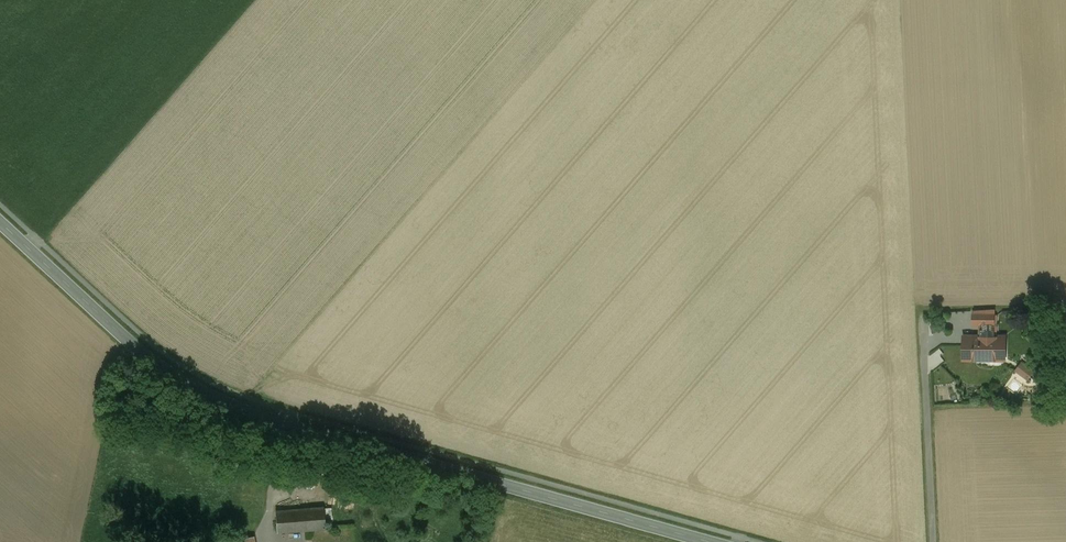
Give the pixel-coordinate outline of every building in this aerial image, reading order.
[(993,315),(974,315),(974,324),(980,324),(993,324),(993,315)] [(993,324),(980,324),(980,337),(997,337),(997,315),(993,315),(993,324)] [(980,337),(964,337),(964,359),(1004,360),(1004,337),(997,337),(980,337)] [(323,507),(276,512),(278,533),(298,530),(298,531),(325,528),(323,507)]
